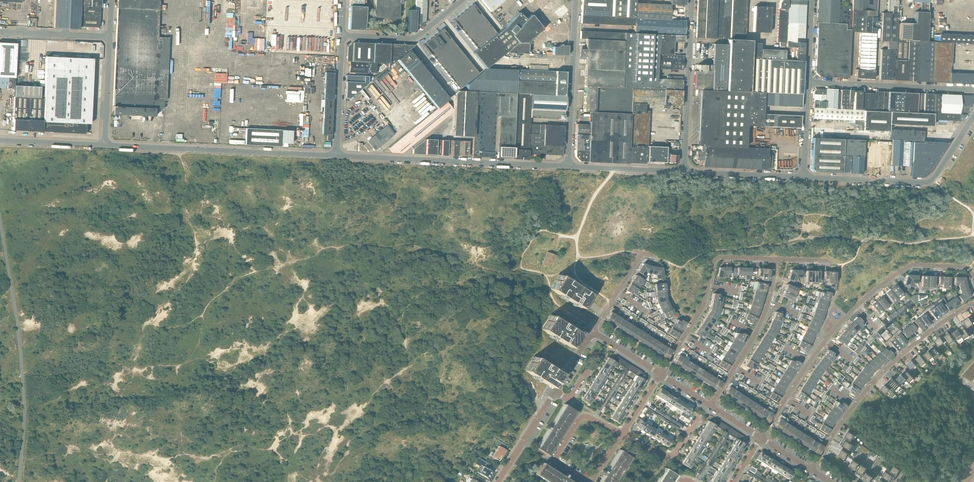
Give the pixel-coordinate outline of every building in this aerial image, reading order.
[(53,28),(63,28),(69,29),(79,29),(78,29),(79,6),(80,0),(54,0),(53,28)] [(112,107),(112,114),(113,114),(113,113),(118,114),(130,114),(130,115),(130,114),(132,114),(132,116),(134,116),(134,114),(136,114),(136,115),(154,115),(154,116),(154,108),(163,109),(163,102),(164,80),(156,80),(158,37),(159,0),(117,0),(117,8),(113,97),(112,106),(112,107)] [(374,17),(398,19),(399,4),(401,4),(402,3),(402,0),(375,0),(374,17)] [(490,11),(504,0),(481,0),(490,11)] [(581,15),(584,15),(588,16),(591,16),(595,16),(599,16),(602,16),(606,17),(608,17),(608,0),(581,0),(581,15)] [(635,3),(635,0),(608,0),(608,17),(609,17),(613,17),(616,17),(618,17),(620,17),(623,17),(627,17),(630,18),(634,18),(635,3)] [(669,19),(669,4),(640,3),(641,0),(636,0),(635,3),(634,18),(669,19)] [(696,38),(703,38),(705,0),(697,0),(696,21),(696,38)] [(731,3),(731,0),(705,0),(703,38),(727,39),(730,39),(730,34),(730,30),(730,25),(731,21),(731,16),(731,12),(731,7),(731,3)] [(778,3),(778,9),(786,9),(787,0),(780,0),(778,3)] [(814,72),(818,77),(848,78),(850,30),(851,6),(840,5),(840,2),(838,2),(838,0),(817,0),(814,72)] [(852,10),(857,10),(866,10),(867,0),(852,0),(852,10)] [(876,2),(876,0),(867,0),(866,10),(876,11),(876,2)] [(887,13),(882,13),(880,41),(895,42),(897,0),(888,0),(887,13)] [(473,4),(468,7),(476,17),(480,13),(473,4)] [(787,4),(787,13),(805,14),(805,5),(787,4)] [(559,19),(568,11),(563,5),(554,12),(559,19)] [(81,6),(81,16),(99,17),(100,7),(81,6)] [(349,6),(348,18),(364,18),(365,6),(362,6),(349,6)] [(468,7),(464,10),(472,20),(476,17),(468,7)] [(407,28),(407,32),(414,32),(415,31),(417,29),(425,23),(425,19),(415,18),(415,14),(415,10),(408,10),(407,28)] [(464,10),(461,13),(469,23),(472,20),(464,10)] [(876,11),(866,10),(857,10),(856,32),(860,32),(874,33),(875,33),(876,11)] [(900,23),(899,40),(908,40),(920,41),(926,41),(928,12),(915,11),(914,24),(910,23),(900,23)] [(527,45),(526,45),(526,40),(540,30),(530,14),(525,19),(518,12),(504,27),(473,53),(485,68),(505,52),(506,53),(527,54),(527,45)] [(955,24),(970,24),(970,18),(972,18),(972,12),(955,12),(955,24)] [(461,13),(457,16),(465,26),(469,23),(461,13)] [(476,17),(472,20),(476,24),(483,17),(480,14),(481,14),(480,13),(476,17)] [(804,24),(805,14),(787,13),(786,23),(804,24)] [(79,27),(85,27),(99,27),(99,17),(81,16),(79,16),(79,27)] [(457,16),(453,20),(460,30),(465,26),(457,16)] [(483,17),(476,24),(479,28),(486,21),(483,17)] [(363,30),(364,24),(364,18),(348,18),(348,29),(363,30)] [(634,33),(659,34),(660,34),(684,35),(684,25),(684,20),(669,19),(634,18),(634,25),(634,33)] [(465,26),(460,30),(461,30),(464,33),(476,24),(472,20),(469,23),(465,26)] [(486,21),(479,28),(482,31),(490,25),(486,21)] [(804,33),(804,24),(786,23),(786,32),(804,33)] [(476,24),(464,33),(467,37),(479,28),(476,24)] [(490,25),(482,31),(485,35),(493,29),(490,25)] [(442,28),(438,32),(446,41),(450,38),(442,28)] [(479,28),(467,37),(470,41),(482,31),(479,28)] [(493,29),(485,35),(488,39),(496,33),(493,29)] [(482,31),(470,41),(473,45),(485,35),(482,31)] [(434,35),(442,44),(446,41),(438,32),(434,35)] [(785,42),(800,42),(803,43),(804,33),(786,32),(785,42)] [(860,33),(859,41),(874,42),(875,34),(874,34),(874,33),(860,32),(860,33)] [(631,88),(681,90),(682,76),(667,76),(667,79),(657,78),(657,68),(658,54),(659,34),(634,33),(624,33),(623,41),(623,50),(622,70),(621,87),(631,88)] [(660,34),(659,34),(658,54),(672,55),(672,42),(675,43),(675,41),(683,42),(684,35),(660,34)] [(940,34),(940,35),(939,42),(951,43),(973,44),(973,36),(940,34)] [(438,48),(442,44),(434,35),(430,38),(438,48)] [(485,35),(473,45),(477,49),(488,39),(485,35)] [(427,41),(434,51),(438,48),(430,38),(427,41)] [(446,41),(442,44),(445,48),(453,42),(450,38),(446,41)] [(586,39),(585,48),(585,49),(618,50),(623,50),(623,41),(622,41),(622,40),(619,40),(615,40),(612,40),(608,40),(605,40),(601,39),(597,39),(594,39),(590,39),(587,39),(586,39)] [(726,49),(726,55),(725,91),(733,91),(747,92),(747,91),(749,58),(749,43),(750,40),(745,40),(730,39),(727,39),(727,44),(726,49)] [(908,40),(899,40),(896,40),(895,50),(894,80),(906,81),(908,40)] [(918,81),(920,41),(908,40),(906,81),(918,81)] [(430,54),(434,51),(427,41),(422,44),(430,54)] [(931,82),(933,42),(926,41),(920,41),(918,81),(931,82)] [(14,78),(16,43),(0,42),(0,77),(8,77),(14,78)] [(351,43),(347,47),(346,61),(349,61),(372,62),(372,43),(352,42),(352,43),(351,43)] [(453,42),(445,48),(448,52),(456,46),(453,42)] [(951,43),(939,42),(935,42),(933,42),(931,82),(949,83),(949,73),(951,43)] [(372,62),(375,62),(377,63),(380,63),(381,43),(372,43),(372,62)] [(389,44),(381,43),(380,63),(388,63),(389,44)] [(397,59),(401,56),(402,44),(389,44),(388,63),(388,67),(397,59)] [(408,50),(413,46),(413,45),(402,44),(401,56),(408,50)] [(434,51),(430,54),(431,54),(434,58),(445,48),(442,44),(438,48),(434,51)] [(552,55),(567,56),(567,45),(561,45),(560,44),(557,47),(552,47),(552,55)] [(456,46),(448,52),(452,56),(459,50),(456,46)] [(445,48),(434,58),(437,62),(448,52),(445,48)] [(618,50),(585,49),(579,48),(578,57),(586,57),(585,69),(622,70),(623,50),(618,50)] [(784,60),(784,58),(785,50),(760,49),(760,59),(784,60)] [(880,49),(879,79),(886,80),(888,50),(880,49)] [(397,59),(402,66),(413,56),(408,50),(401,56),(397,59)] [(459,50),(452,56),(455,60),(463,54),(459,50)] [(888,50),(886,80),(894,80),(895,50),(888,50)] [(448,52),(437,62),(440,66),(452,56),(448,52)] [(292,62),(310,63),(311,55),(293,54),(292,62)] [(463,54),(455,60),(458,64),(466,58),(463,54)] [(683,55),(672,55),(658,54),(657,68),(682,70),(683,55)] [(711,84),(710,84),(710,90),(725,91),(726,55),(712,54),(711,84)] [(44,98),(43,122),(45,122),(45,126),(44,126),(43,131),(46,132),(49,132),(51,132),(54,132),(56,132),(59,132),(61,132),(64,132),(67,133),(69,133),(72,133),(74,133),(79,133),(82,133),(85,133),(85,131),(85,129),(85,126),(85,124),(89,124),(90,119),(90,113),(90,108),(90,102),(91,97),(92,75),(92,70),(92,64),(92,59),(73,58),(46,56),(44,87),(44,97),(44,98)] [(407,72),(418,62),(413,56),(402,66),(407,72)] [(452,56),(440,66),(443,69),(455,60),(452,56)] [(466,58),(458,64),(461,68),(469,61),(466,58)] [(759,59),(754,58),(749,58),(747,91),(763,92),(801,94),(802,69),(802,61),(792,60),(787,60),(784,60),(760,59),(759,59)] [(858,69),(864,70),(873,70),(874,60),(858,59),(858,69)] [(455,60),(443,69),(446,73),(458,64),(455,60)] [(375,62),(372,62),(349,61),(349,72),(374,74),(374,73),(377,73),(377,63),(375,62)] [(461,68),(459,69),(462,73),(472,65),(469,61),(461,68)] [(423,68),(418,62),(407,72),(411,78),(423,68)] [(377,69),(380,72),(386,66),(383,63),(377,69)] [(458,64),(446,73),(449,77),(459,69),(461,68),(458,64)] [(472,65),(462,73),(465,77),(475,69),(472,65)] [(428,74),(423,68),(411,78),(416,84),(428,74)] [(466,84),(466,91),(475,91),(495,92),(515,93),(531,94),(563,96),(564,87),(565,87),(566,71),(517,69),(516,70),(486,68),(466,84)] [(459,69),(449,77),(453,81),(462,73),(459,69)] [(475,69),(465,77),(469,81),(479,73),(475,69)] [(621,87),(622,70),(585,69),(584,86),(621,87)] [(864,70),(858,69),(855,69),(855,78),(864,79),(864,70)] [(873,70),(864,70),(864,79),(873,79),(873,70)] [(710,71),(697,71),(694,71),(693,89),(710,90),(710,84),(711,71),(710,71)] [(322,134),(327,135),(331,135),(331,134),(332,100),(333,100),(333,99),(332,99),(332,97),(334,73),(334,72),(325,72),(323,99),(322,134)] [(462,73),(453,81),(456,85),(465,77),(462,73)] [(949,83),(973,84),(973,74),(949,73),(949,83)] [(416,84),(421,90),(433,80),(428,74),(416,84)] [(345,86),(345,98),(349,98),(351,97),(367,83),(368,76),(364,76),(363,82),(345,81),(345,83),(345,86)] [(456,85),(459,89),(469,81),(465,77),(456,85)] [(426,96),(438,86),(433,80),(421,90),(426,96)] [(443,92),(438,86),(426,96),(431,102),(443,92)] [(631,88),(621,87),(584,86),(583,111),(589,111),(630,113),(631,97),(631,88)] [(681,90),(631,88),(631,97),(630,113),(649,114),(649,111),(644,110),(644,104),(681,105),(681,97),(681,90)] [(813,94),(813,108),(823,108),(824,108),(825,95),(825,91),(825,89),(819,89),(818,89),(817,89),(816,89),(815,89),(815,90),(814,90),(814,91),(813,92),(813,93),(813,94)] [(826,89),(825,108),(840,109),(840,92),(836,92),(836,89),(825,89),(826,89)] [(697,145),(700,146),(703,146),(718,146),(745,147),(746,125),(747,97),(747,92),(699,90),(697,145)] [(840,109),(847,109),(848,90),(840,90),(840,92),(840,109)] [(853,92),(852,92),(852,109),(859,110),(860,92),(859,92),(859,91),(858,91),(857,91),(856,90),(856,91),(855,91),(854,91),(853,92)] [(475,91),(466,91),(459,91),(455,94),(453,136),(473,136),(475,91)] [(492,157),(492,155),(495,92),(475,91),(473,136),(472,156),(492,157)] [(800,116),(761,114),(762,105),(763,92),(747,91),(747,92),(747,97),(746,125),(761,126),(799,128),(800,116)] [(874,91),(874,93),(873,110),(881,111),(882,97),(882,92),(874,91)] [(448,99),(443,92),(431,102),(436,108),(445,101),(448,99)] [(492,155),(496,155),(496,157),(512,158),(515,93),(495,92),(492,155)] [(800,108),(800,105),(801,97),(801,94),(763,92),(762,105),(800,108)] [(859,110),(866,110),(867,93),(860,92),(859,110)] [(891,111),(893,111),(901,112),(902,104),(902,97),(902,92),(892,92),(892,97),(891,111)] [(917,93),(916,93),(902,92),(902,97),(902,104),(901,112),(916,112),(917,93)] [(528,154),(529,124),(529,117),(530,109),(531,94),(515,93),(512,158),(527,159),(528,154)] [(873,110),(874,93),(867,93),(866,110),(873,110)] [(932,113),(933,94),(923,93),(922,112),(932,113)] [(531,94),(530,109),(564,111),(565,96),(563,96),(531,94)] [(949,114),(950,95),(939,94),(939,97),(938,113),(949,114)] [(949,114),(965,114),(973,100),(972,97),(972,96),(950,95),(949,114)] [(44,98),(27,97),(14,96),(14,97),(12,130),(42,131),(43,122),(44,98)] [(427,117),(434,126),(452,112),(452,109),(446,101),(427,117)] [(852,110),(812,108),(812,121),(818,121),(818,118),(852,120),(852,110)] [(529,117),(560,119),(564,120),(564,111),(530,109),(529,117)] [(862,122),(862,130),(888,131),(888,129),(888,124),(931,126),(932,113),(852,110),(852,120),(862,120),(862,122)] [(602,132),(616,133),(629,134),(630,113),(589,111),(588,135),(588,140),(602,141),(602,132)] [(629,134),(628,163),(627,163),(646,164),(647,162),(647,146),(649,114),(630,113),(629,134)] [(407,132),(415,142),(434,126),(427,117),(407,132)] [(576,123),(575,134),(588,135),(588,124),(576,123)] [(538,154),(542,154),(562,156),(564,126),(529,124),(528,154),(538,154)] [(358,151),(363,151),(363,150),(365,150),(366,149),(368,152),(372,148),(374,150),(394,134),(387,125),(363,145),(362,145),(361,145),(361,143),(358,143),(358,151)] [(245,128),(245,145),(281,146),(281,143),(282,130),(245,128)] [(888,131),(888,132),(891,132),(891,140),(892,140),(902,140),(902,142),(912,142),(911,166),(911,176),(922,177),(923,176),(929,171),(947,143),(922,141),(923,131),(890,129),(888,129),(888,131)] [(392,153),(393,153),(401,153),(415,142),(407,132),(388,148),(392,153)] [(601,162),(614,163),(616,133),(602,132),(602,141),(601,162)] [(614,163),(627,163),(628,163),(629,134),(616,133),(614,163)] [(588,135),(575,134),(575,145),(574,150),(588,151),(588,140),(588,135)] [(813,172),(848,173),(848,156),(862,157),(863,140),(826,138),(816,138),(811,138),(810,169),(813,172)] [(425,139),(413,149),(412,153),(425,154),(425,139)] [(588,140),(588,151),(587,162),(601,162),(602,141),(588,140)] [(891,165),(901,165),(902,142),(902,140),(892,140),(891,165)] [(902,142),(901,165),(911,166),(912,142),(902,142)] [(647,146),(647,162),(664,163),(664,162),(665,162),(665,153),(665,147),(647,146)] [(695,160),(703,160),(703,146),(700,146),(699,151),(695,151),(695,152),(690,152),(690,155),(695,155),(695,157),(695,160)] [(703,146),(703,160),(703,161),(702,167),(767,170),(767,169),(767,167),(768,148),(745,147),(718,146),(703,146)] [(574,150),(574,157),(578,161),(587,162),(588,151),(574,150)] [(669,153),(665,153),(665,162),(675,162),(676,155),(669,155),(669,153)] [(862,174),(862,157),(848,156),(848,173),(862,174)] [(547,252),(542,265),(552,269),(557,256),(547,252)] [(645,272),(650,273),(652,266),(642,263),(637,272),(643,275),(645,272)] [(661,268),(652,266),(650,273),(655,274),(655,278),(662,277),(661,268)] [(729,274),(729,267),(719,267),(717,277),(723,278),(724,274),(729,274)] [(768,269),(758,268),(758,278),(761,279),(761,280),(768,280),(768,269)] [(796,277),(800,277),(800,274),(801,272),(801,270),(791,270),(788,279),(791,280),(794,281),(796,277)] [(812,271),(806,270),(806,277),(802,277),(802,283),(805,283),(805,281),(811,282),(812,271)] [(818,282),(818,284),(821,284),(821,277),(818,277),(818,271),(812,271),(811,282),(818,282)] [(824,271),(824,281),(827,282),(827,283),(834,283),(834,272),(824,271)] [(579,307),(585,298),(588,293),(583,290),(579,287),(576,285),(573,283),(570,281),(567,280),(564,278),(563,277),(559,274),(549,288),(554,292),(559,295),(562,297),(565,299),(566,299),(579,307)] [(635,275),(632,280),(640,284),(643,280),(635,275)] [(906,275),(903,284),(910,286),(911,282),(916,282),(916,275),(906,275)] [(921,286),(927,287),(927,276),(921,276),(921,282),(918,282),(917,288),(921,288),(921,286)] [(933,276),(927,276),(927,287),(933,287),(933,289),(936,289),(936,283),(933,283),(933,276)] [(948,277),(938,276),(938,287),(941,287),(941,288),(948,288),(948,277)] [(965,287),(963,277),(954,277),(953,280),(951,280),(951,284),(958,284),(959,289),(965,287)] [(640,284),(632,280),(629,284),(637,289),(640,284)] [(765,284),(756,282),(754,281),(753,287),(755,288),(755,289),(764,291),(765,284)] [(653,284),(654,291),(664,290),(663,283),(653,284)] [(625,290),(630,293),(631,292),(634,294),(637,289),(629,284),(625,290)] [(786,284),(784,290),(794,294),(796,288),(798,289),(799,286),(793,284),(792,286),(786,284)] [(890,289),(897,298),(898,299),(903,295),(905,293),(901,288),(899,290),(894,285),(890,289)] [(969,296),(965,287),(959,289),(961,294),(957,296),(961,302),(969,296)] [(897,298),(890,289),(885,293),(889,298),(887,300),(891,305),(893,303),(892,301),(897,298)] [(796,294),(794,294),(784,290),(781,296),(787,298),(786,301),(792,303),(796,294)] [(817,297),(819,297),(827,300),(829,293),(824,291),(824,293),(819,291),(817,297)] [(713,293),(711,300),(720,302),(721,303),(723,297),(717,296),(718,294),(713,293)] [(655,303),(657,303),(666,300),(665,295),(654,297),(655,303)] [(880,297),(875,301),(882,309),(887,305),(888,307),(891,305),(887,300),(884,302),(880,297)] [(954,297),(943,304),(943,305),(947,310),(958,303),(954,297)] [(938,303),(933,306),(939,315),(944,312),(941,306),(943,305),(943,304),(940,299),(937,301),(938,303)] [(668,304),(666,300),(657,303),(660,308),(668,304)] [(878,313),(882,309),(875,301),(870,305),(875,310),(872,312),(876,317),(879,315),(878,313)] [(660,308),(662,313),(670,309),(668,304),(660,308)] [(757,312),(759,307),(751,304),(749,309),(757,312)] [(710,305),(709,310),(717,314),(719,314),(720,308),(719,307),(710,305)] [(896,311),(898,313),(905,307),(903,305),(896,311)] [(927,308),(924,310),(928,315),(930,314),(934,319),(939,315),(933,306),(928,310),(927,308)] [(609,322),(611,323),(616,315),(618,312),(612,308),(605,319),(609,322)] [(663,319),(667,317),(670,315),(673,314),(670,309),(662,313),(661,314),(663,319)] [(755,318),(757,312),(749,309),(747,313),(755,318)] [(714,319),(717,314),(709,310),(706,314),(714,319)] [(926,317),(928,315),(924,310),(922,312),(923,314),(918,317),(924,326),(929,322),(926,317)] [(779,315),(780,313),(775,311),(772,318),(780,322),(782,323),(784,317),(779,315)] [(895,311),(888,316),(891,319),(894,317),(897,314),(895,311)] [(745,312),(743,318),(747,320),(747,322),(751,324),(755,318),(747,313),(745,312)] [(814,312),(812,317),(820,321),(822,315),(814,312)] [(573,329),(555,318),(550,314),(541,329),(546,332),(569,347),(578,333),(573,329)] [(706,314),(703,319),(711,323),(714,319),(706,314)] [(611,323),(615,326),(620,318),(616,315),(611,323)] [(818,326),(820,321),(812,317),(810,322),(818,326)] [(857,317),(851,322),(859,330),(863,326),(859,322),(861,321),(857,317)] [(909,321),(911,323),(913,326),(916,325),(920,330),(924,326),(918,317),(913,321),(912,319),(909,321)] [(960,323),(962,326),(962,325),(964,328),(965,328),(972,323),(968,317),(960,323)] [(615,326),(620,329),(624,321),(620,318),(615,326)] [(778,327),(780,322),(772,318),(770,323),(778,327)] [(681,329),(685,323),(680,320),(679,321),(676,319),(673,324),(681,329)] [(708,328),(711,323),(703,319),(701,323),(708,328)] [(891,320),(883,326),(885,329),(893,322),(891,320)] [(620,329),(624,331),(629,324),(624,321),(620,329)] [(810,322),(807,326),(815,331),(818,326),(810,322)] [(855,333),(859,330),(851,322),(848,326),(855,333)] [(701,323),(698,328),(705,332),(708,328),(701,323)] [(776,332),(778,327),(770,323),(768,328),(776,332)] [(911,323),(900,332),(903,335),(905,337),(915,329),(913,326),(911,323)] [(624,331),(628,334),(633,327),(629,324),(624,331)] [(678,333),(681,329),(673,324),(670,329),(678,333)] [(969,335),(965,328),(964,328),(962,325),(962,326),(957,329),(961,335),(964,338),(969,335)] [(813,335),(815,331),(807,326),(805,331),(813,335)] [(848,326),(843,329),(851,337),(855,333),(848,326)] [(628,334),(633,337),(638,330),(633,327),(628,334)] [(702,337),(705,332),(698,328),(694,334),(698,337),(699,335),(702,337)] [(765,332),(773,337),(776,332),(768,328),(765,332)] [(670,329),(667,333),(675,338),(678,333),(670,329)] [(843,329),(840,334),(848,341),(851,337),(843,329)] [(954,340),(961,335),(957,329),(950,334),(954,340)] [(633,337),(638,340),(642,332),(638,330),(633,337)] [(899,330),(892,336),(900,346),(905,342),(901,337),(903,335),(900,332),(899,330)] [(810,340),(813,335),(805,331),(802,336),(810,340)] [(950,334),(947,331),(942,334),(946,340),(948,344),(954,340),(950,334)] [(647,335),(642,332),(638,340),(642,343),(647,335)] [(762,337),(770,341),(773,337),(765,332),(762,337)] [(746,335),(741,333),(740,334),(737,333),(734,338),(742,342),(746,335)] [(841,342),(843,343),(845,345),(847,344),(848,342),(848,341),(840,334),(835,340),(839,343),(841,342)] [(946,340),(942,334),(934,340),(938,346),(946,340)] [(651,338),(647,335),(642,343),(647,346),(651,338)] [(808,345),(810,340),(802,336),(800,341),(808,345)] [(895,350),(900,346),(892,336),(885,342),(889,347),(891,345),(895,350)] [(767,346),(770,341),(762,337),(760,341),(767,346)] [(656,341),(651,338),(647,346),(651,348),(656,341)] [(740,347),(742,342),(734,338),(732,342),(740,347)] [(651,348),(655,351),(660,344),(661,342),(656,339),(656,341),(651,348)] [(764,351),(767,346),(760,341),(757,346),(764,351)] [(804,352),(808,345),(800,341),(797,346),(801,348),(800,349),(804,352)] [(732,342),(729,347),(737,352),(740,347),(732,342)] [(667,343),(664,346),(665,347),(660,354),(662,355),(666,358),(673,346),(667,343)] [(664,346),(660,344),(655,351),(660,354),(665,347),(664,346)] [(754,350),(761,355),(764,351),(757,346),(754,350)] [(935,348),(933,346),(928,350),(933,356),(935,359),(940,355),(938,352),(939,351),(936,347),(935,348)] [(734,356),(737,352),(729,347),(726,351),(734,356)] [(884,348),(880,352),(886,359),(891,354),(888,350),(886,351),(884,348)] [(751,355),(758,360),(761,355),(754,350),(751,355)] [(830,361),(834,357),(831,355),(832,353),(828,350),(823,356),(830,361)] [(925,362),(933,356),(928,350),(921,356),(925,362)] [(686,354),(680,351),(672,362),(676,365),(678,366),(683,358),(686,354)] [(731,361),(734,356),(726,351),(723,356),(731,361)] [(880,352),(876,356),(882,362),(886,359),(880,352)] [(921,366),(925,362),(921,356),(918,353),(913,357),(918,362),(921,366)] [(755,364),(756,364),(758,360),(751,355),(748,360),(755,364)] [(533,376),(546,384),(550,387),(560,373),(559,372),(555,370),(534,356),(524,370),(533,376)] [(603,361),(603,362),(612,367),(615,362),(614,362),(612,360),(606,356),(604,359),(606,360),(604,362),(603,361)] [(723,356),(720,360),(728,365),(731,361),(723,356)] [(823,356),(820,360),(827,365),(830,361),(823,356)] [(876,356),(872,359),(878,366),(882,362),(876,356)] [(913,357),(906,363),(911,368),(918,362),(913,357)] [(687,361),(683,358),(678,366),(683,369),(688,361),(687,361)] [(874,369),(878,366),(872,359),(868,363),(874,369)] [(683,369),(687,372),(692,364),(693,363),(688,360),(687,361),(688,361),(683,369)] [(725,370),(728,365),(720,360),(717,365),(725,370)] [(748,360),(744,366),(748,369),(749,367),(754,370),(757,365),(756,364),(755,364),(748,360)] [(795,369),(799,363),(794,360),(793,362),(790,360),(787,365),(795,369)] [(820,360),(817,364),(824,370),(827,365),(820,360)] [(961,382),(973,390),(973,391),(973,361),(962,375),(965,376),(961,382)] [(612,367),(603,362),(602,363),(603,364),(601,368),(600,367),(609,373),(612,367)] [(868,363),(863,367),(870,373),(874,369),(868,363)] [(697,367),(692,364),(687,372),(692,374),(697,367)] [(817,364),(813,369),(820,374),(824,370),(817,364)] [(793,374),(795,369),(787,365),(785,370),(793,374)] [(596,372),(605,378),(609,373),(600,367),(599,368),(600,369),(598,373),(596,372)] [(692,374),(696,377),(701,370),(697,367),(692,374)] [(863,367),(860,372),(867,377),(870,373),(863,367)] [(810,373),(817,378),(820,374),(813,369),(810,373)] [(905,369),(901,374),(906,379),(909,382),(913,377),(905,369)] [(706,373),(701,370),(696,377),(701,380),(706,373)] [(785,370),(782,374),(790,379),(793,374),(785,370)] [(707,371),(706,373),(701,380),(706,383),(710,376),(712,374),(707,371)] [(605,378),(596,372),(595,374),(597,375),(594,378),(593,377),(602,383),(605,378)] [(864,382),(867,377),(860,372),(856,376),(864,382)] [(815,383),(817,378),(810,373),(807,378),(815,383)] [(787,383),(790,379),(782,374),(779,379),(787,383)] [(901,374),(894,380),(899,385),(906,379),(901,374)] [(717,375),(715,378),(715,379),(710,386),(712,387),(716,390),(723,378),(717,375)] [(641,386),(642,387),(643,385),(642,384),(644,381),(644,380),(640,378),(637,376),(636,376),(633,381),(641,386)] [(715,378),(710,376),(706,383),(710,386),(715,379),(715,378)] [(856,376),(853,380),(860,386),(864,382),(856,376)] [(590,383),(599,389),(601,390),(605,385),(602,383),(593,377),(592,379),(593,380),(591,383),(590,383)] [(891,377),(887,382),(892,387),(895,390),(899,385),(894,380),(891,377)] [(804,382),(812,387),(815,383),(807,378),(804,382)] [(784,388),(787,383),(779,379),(777,383),(784,388)] [(857,390),(860,386),(853,380),(850,385),(857,390)] [(641,386),(633,381),(630,386),(637,391),(639,392),(640,390),(640,389),(639,388),(641,386)] [(809,392),(812,387),(804,382),(801,387),(809,392)] [(885,393),(892,387),(887,382),(880,388),(885,393)] [(599,389),(590,383),(589,384),(590,385),(588,389),(586,388),(595,394),(599,389)] [(733,390),(736,386),(730,383),(723,394),(727,397),(727,396),(728,398),(733,390)] [(781,393),(784,388),(777,383),(774,388),(781,393)] [(635,395),(637,391),(630,386),(627,385),(624,390),(626,391),(634,396),(636,397),(637,396),(635,395)] [(847,389),(847,390),(850,391),(849,393),(853,396),(857,390),(850,385),(847,389)] [(806,396),(809,392),(801,387),(798,391),(806,396)] [(583,393),(592,399),(595,394),(586,388),(585,389),(587,390),(584,394),(583,393)] [(661,398),(665,391),(660,388),(655,395),(656,395),(661,398)] [(778,397),(781,393),(774,388),(771,392),(778,397)] [(738,393),(733,390),(728,398),(733,401),(738,393)] [(634,396),(626,391),(623,397),(631,402),(632,403),(633,401),(632,400),(634,396)] [(666,402),(670,395),(665,391),(661,398),(666,402)] [(798,391),(794,398),(799,401),(800,399),(805,402),(808,397),(806,396),(798,391)] [(775,402),(778,397),(771,392),(768,397),(775,402)] [(592,399),(583,393),(582,395),(583,396),(581,399),(589,404),(592,399)] [(733,401),(738,403),(742,396),(738,393),(733,401)] [(744,394),(742,396),(738,403),(742,406),(748,397),(744,394)] [(670,395),(666,402),(671,405),(676,398),(670,395)] [(629,405),(631,402),(623,397),(620,402),(627,407),(629,408),(630,406),(629,405)] [(748,397),(742,406),(747,409),(753,400),(748,397)] [(676,398),(671,405),(676,408),(681,401),(676,398)] [(751,412),(756,405),(757,402),(753,400),(747,409),(751,412)] [(681,401),(676,408),(682,412),(686,405),(681,401)] [(841,412),(845,406),(841,403),(840,404),(836,401),(832,405),(833,406),(834,406),(841,412)] [(618,408),(624,412),(626,413),(627,411),(625,410),(627,407),(620,402),(616,407),(618,408)] [(550,425),(549,426),(549,427),(546,426),(545,428),(547,429),(549,430),(537,448),(536,447),(547,455),(546,454),(560,432),(561,433),(560,432),(574,410),(575,411),(564,404),(563,404),(565,405),(551,426),(550,425)] [(686,405),(682,412),(687,415),(692,408),(691,408),(686,405)] [(751,412),(756,415),(761,407),(756,405),(751,412)] [(767,406),(765,410),(760,418),(762,419),(766,422),(773,410),(767,406)] [(833,406),(830,410),(837,416),(841,412),(834,406),(833,406)] [(618,408),(616,407),(613,412),(618,416),(621,417),(622,418),(623,417),(622,416),(624,412),(618,408)] [(756,415),(760,418),(765,410),(761,407),(756,415)] [(830,410),(827,415),(834,420),(837,416),(830,410)] [(619,421),(621,417),(618,416),(613,412),(610,418),(610,417),(610,418),(618,423),(619,424),(620,422),(619,421)] [(786,418),(780,414),(773,426),(777,429),(777,428),(779,430),(783,422),(784,422),(786,418)] [(831,424),(834,420),(827,415),(824,420),(831,424)] [(636,427),(641,430),(645,423),(640,420),(640,419),(635,427),(636,427)] [(676,420),(675,421),(674,423),(682,428),(683,425),(681,424),(681,423),(676,420)] [(707,423),(705,426),(713,431),(716,426),(715,425),(712,424),(707,420),(706,422),(707,423)] [(824,420),(821,424),(829,429),(831,424),(824,420)] [(783,422),(779,430),(783,432),(788,425),(784,422),(783,422)] [(645,423),(641,430),(646,433),(650,426),(645,423)] [(820,423),(816,428),(826,434),(829,429),(821,424),(820,423)] [(713,431),(705,426),(703,425),(702,427),(704,428),(701,431),(709,436),(713,431)] [(792,428),(788,425),(783,432),(788,435),(793,428),(792,428)] [(646,433),(651,437),(656,430),(650,426),(646,433)] [(793,426),(792,428),(793,428),(788,435),(792,438),(797,431),(798,429),(793,426)] [(651,437),(656,440),(661,433),(656,430),(651,437)] [(700,433),(698,437),(706,442),(709,436),(701,431),(700,430),(699,432),(700,433)] [(797,431),(792,438),(797,441),(802,434),(797,431)] [(848,431),(843,439),(849,442),(851,439),(854,440),(857,436),(854,435),(854,434),(850,432),(848,431)] [(656,440),(662,443),(666,436),(661,433),(656,440)] [(666,436),(662,443),(667,446),(667,447),(673,437),(668,433),(666,436)] [(806,436),(802,434),(797,441),(802,444),(806,436)] [(697,438),(695,442),(702,447),(706,442),(698,437),(697,436),(696,437),(697,438)] [(806,447),(811,439),(806,436),(802,444),(806,447)] [(812,451),(816,454),(824,442),(818,438),(815,442),(811,450),(812,451)] [(495,459),(498,461),(505,450),(507,446),(496,439),(494,443),(498,446),(494,453),(492,452),(490,455),(491,456),(491,457),(494,458),(494,459),(495,459)] [(744,447),(743,447),(745,444),(740,441),(738,440),(737,439),(733,445),(741,450),(743,451),(744,448),(744,447)] [(815,442),(811,439),(806,447),(811,450),(815,442)] [(843,439),(840,444),(843,446),(851,451),(853,452),(856,447),(853,445),(849,442),(843,439)] [(702,447),(695,442),(693,441),(692,443),(694,444),(691,447),(699,452),(702,447)] [(730,450),(738,455),(739,456),(740,454),(739,453),(741,450),(733,445),(730,450)] [(690,449),(688,452),(696,457),(699,452),(691,447),(690,446),(689,448),(690,449)] [(843,446),(838,454),(844,458),(846,459),(849,461),(851,462),(853,459),(848,457),(851,451),(843,446)] [(727,455),(735,460),(736,461),(737,459),(736,458),(738,455),(730,450),(728,448),(727,451),(729,452),(727,455)] [(604,473),(603,474),(604,475),(600,481),(613,481),(629,456),(630,457),(619,449),(620,450),(606,472),(605,471),(603,470),(602,471),(604,473)] [(760,451),(756,459),(761,462),(766,455),(765,455),(766,454),(763,452),(763,453),(760,452),(760,451)] [(687,454),(685,458),(693,463),(696,457),(688,452),(687,452),(686,453),(687,454)] [(723,460),(731,465),(733,466),(734,465),(732,464),(735,460),(727,455),(723,460)] [(766,455),(761,462),(766,465),(771,458),(772,457),(769,455),(768,456),(766,455)] [(477,457),(474,462),(476,464),(480,466),(479,468),(478,468),(479,468),(477,471),(476,471),(476,472),(487,478),(491,471),(487,469),(488,468),(484,466),(486,462),(477,457)] [(693,463),(685,458),(683,457),(682,459),(684,459),(681,463),(689,468),(693,463)] [(771,458),(766,465),(772,469),(776,462),(771,458)] [(850,464),(849,465),(857,470),(861,464),(853,459),(851,462),(850,464)] [(720,466),(728,471),(729,472),(730,470),(729,469),(731,465),(723,460),(720,466)] [(857,470),(855,474),(860,477),(864,471),(866,468),(868,465),(863,461),(861,464),(857,470)] [(564,473),(563,475),(561,474),(560,476),(542,464),(543,463),(543,462),(535,474),(536,474),(536,473),(551,481),(571,481),(564,478),(565,476),(566,474),(564,473)] [(776,462),(772,469),(777,472),(781,465),(776,462)] [(781,465),(777,472),(782,475),(787,468),(781,465)] [(894,465),(889,473),(894,477),(900,469),(898,468),(894,465)] [(717,471),(725,476),(726,477),(727,475),(726,474),(728,471),(720,466),(717,471)] [(674,474),(676,475),(664,467),(664,468),(665,468),(657,481),(669,481),(674,474)] [(787,468),(782,475),(787,479),(792,472),(792,471),(792,472),(787,468)] [(721,481),(722,481),(723,481),(724,480),(722,480),(725,476),(717,471),(713,476),(721,481)] [(860,477),(865,480),(868,481),(872,476),(864,471),(860,477)] [(888,480),(891,481),(894,477),(889,473),(885,471),(882,476),(888,480)]
